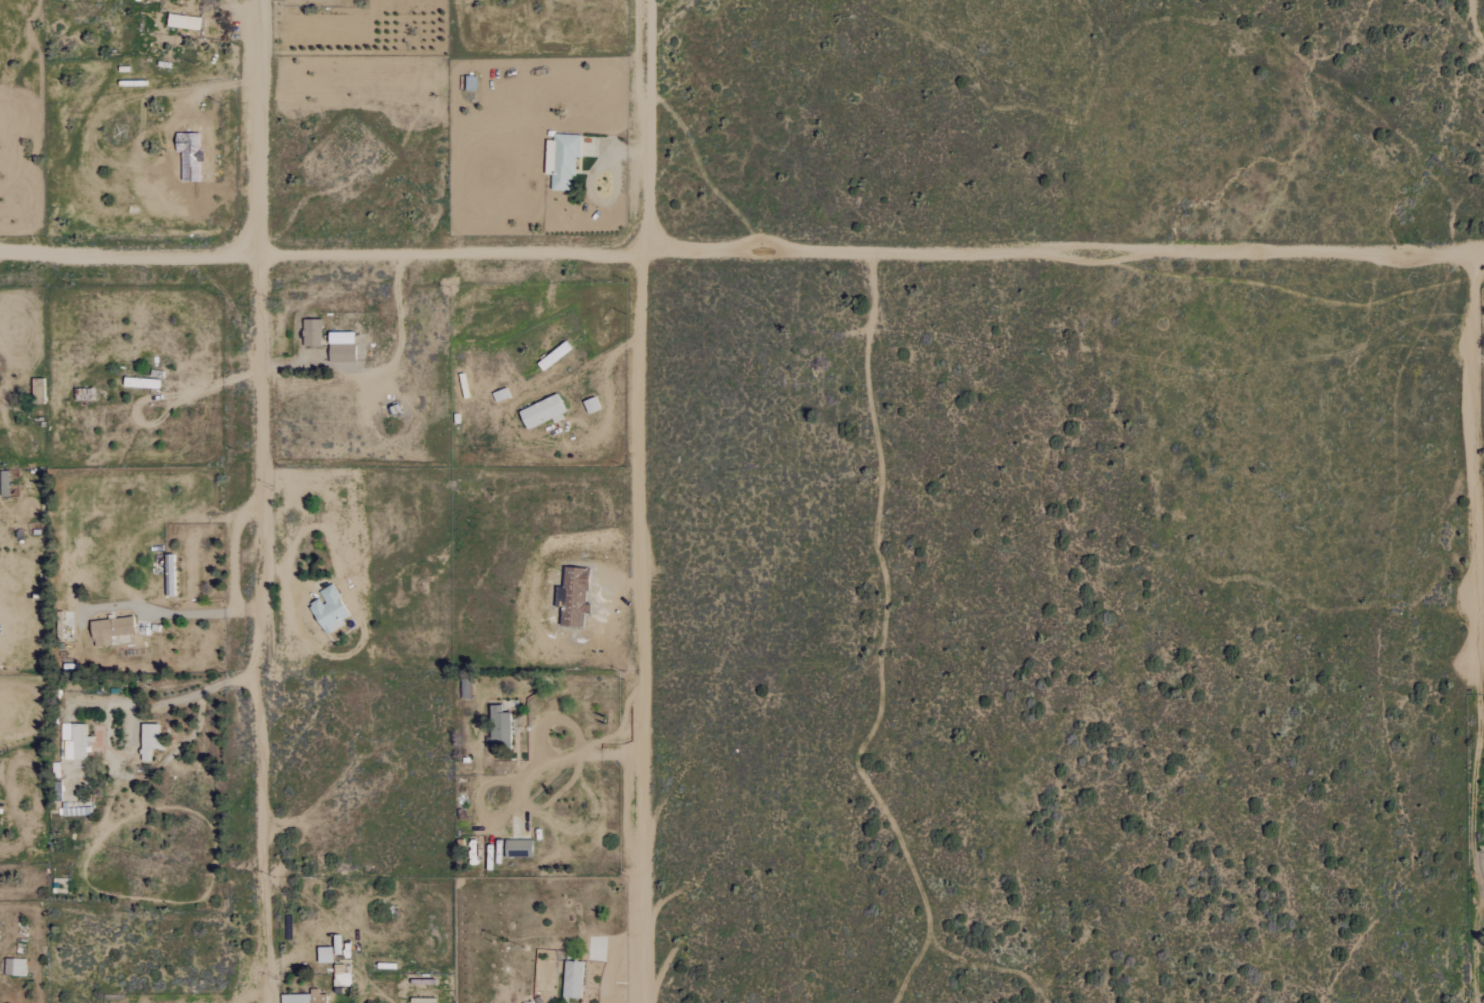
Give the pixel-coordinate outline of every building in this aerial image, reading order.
[(570,191),(570,176),(576,176),(578,135),(553,134),(551,190),(570,191)] [(320,320),(302,320),(302,346),(320,346),(320,320)] [(352,332),(327,332),(327,343),(352,344),(352,332)] [(158,379),(122,378),(122,387),(158,388),(158,379)] [(552,419),(553,421),(565,415),(556,394),(517,411),(525,430),(552,419)] [(165,596),(174,596),(174,554),(164,555),(165,596)] [(317,592),(320,597),(307,604),(324,636),(344,625),(342,620),(350,616),(332,584),(317,592)] [(89,622),(93,647),(111,644),(110,637),(134,633),(131,616),(89,622)] [(510,747),(510,712),(501,712),(500,705),(488,705),(489,747),(510,747)] [(85,737),(85,724),(62,724),(61,759),(84,760),(85,744),(91,744),(92,737),(85,737)] [(158,724),(140,724),(141,762),(150,762),(150,749),(158,749),(158,724)] [(331,963),(331,947),(316,948),(316,963),(331,963)] [(25,976),(26,959),(5,958),(4,975),(25,976)] [(581,999),(583,962),(563,961),(562,998),(581,999)] [(349,973),(343,973),(343,965),(333,965),(332,986),(348,986),(349,973)] [(325,991),(309,992),(309,994),(280,995),(280,1002),(325,1002),(325,991)]
